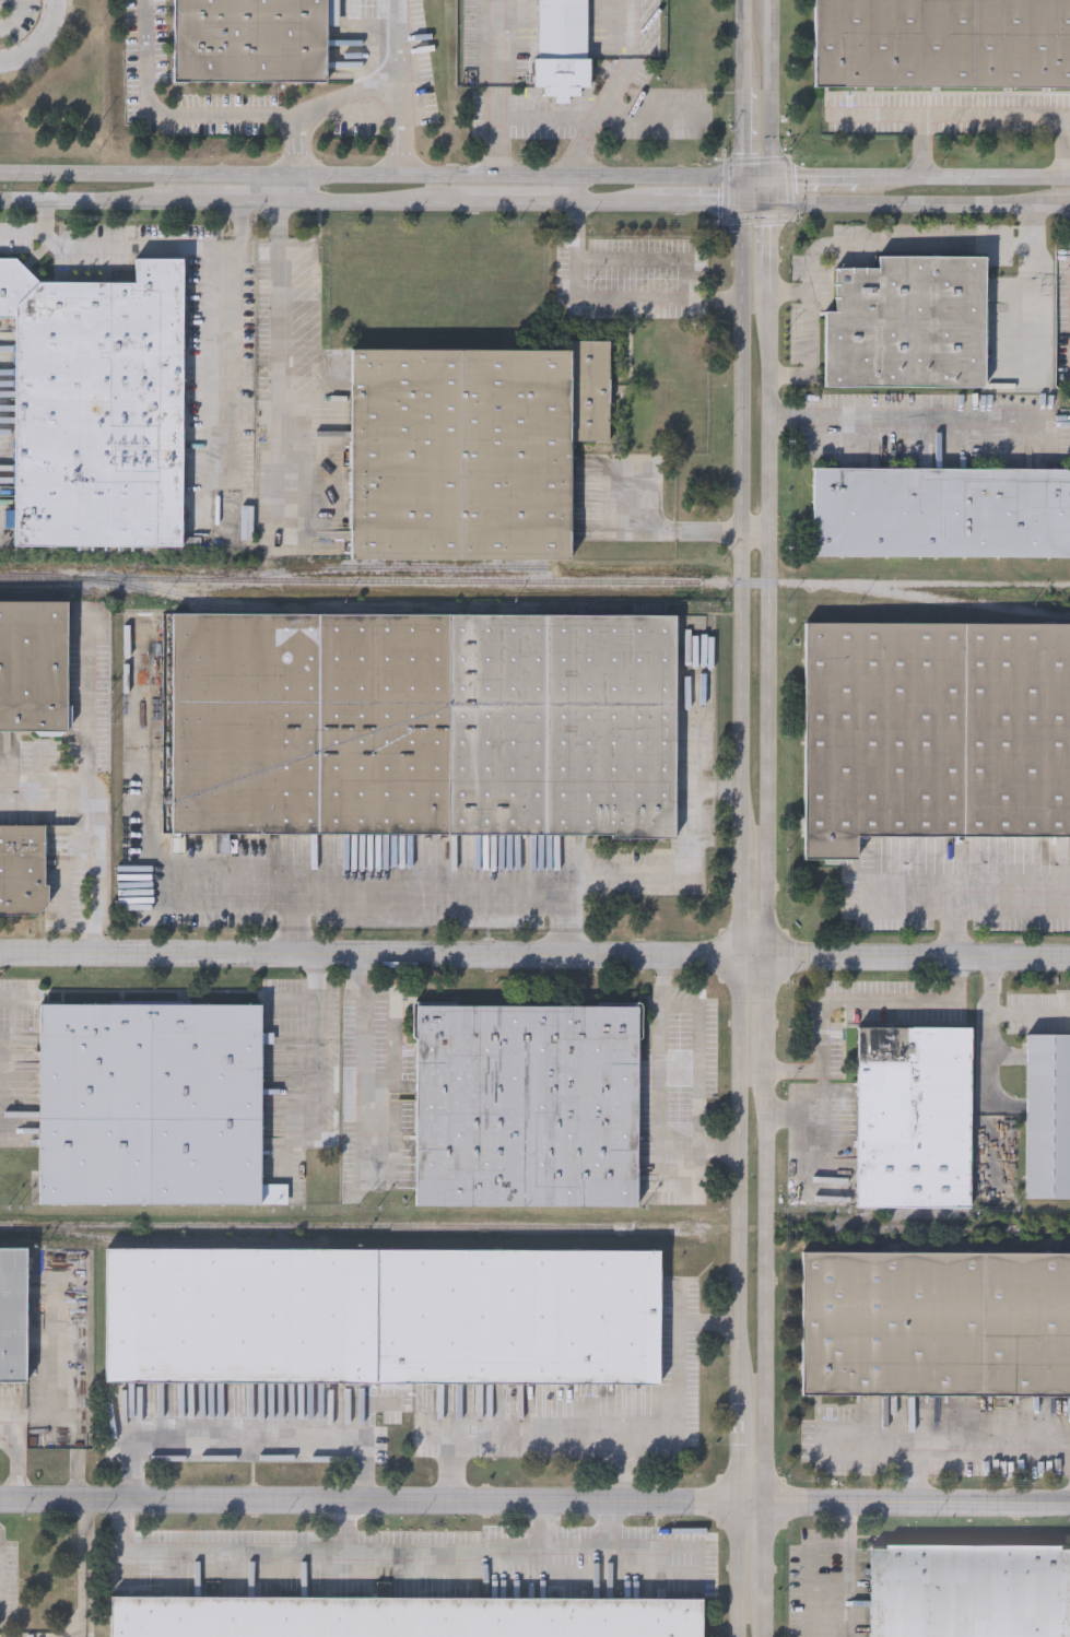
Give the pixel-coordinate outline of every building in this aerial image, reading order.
[(169,79),(170,0),(324,0),(324,80),(169,79)] [(538,90),(539,0),(588,0),(588,90),(580,90),(580,98),(569,98),(568,106),(556,106),(556,98),(545,98),(545,90),(538,90)] [(815,96),(818,0),(1069,0),(1069,98),(815,96)] [(825,386),(826,309),(836,310),(836,266),(879,266),(879,254),(985,255),(985,387),(825,386)] [(15,317),(0,316),(0,256),(22,256),(22,278),(134,279),(134,256),(184,257),(181,546),(14,545),(15,317)] [(571,349),(571,339),(610,339),(610,440),(572,439),(571,560),(350,557),(351,346),(571,349)] [(811,469),(1069,469),(1069,557),(811,556),(811,469)] [(68,731),(69,603),(0,603),(0,731),(68,731)] [(171,614),(675,619),(673,836),(168,831),(171,614)] [(807,626),(1069,628),(1069,839),(856,838),(856,859),(803,859),(807,626)] [(45,916),(0,915),(0,828),(46,828),(45,916)] [(286,1205),(38,1204),(39,1005),(262,1005),(262,1034),(273,1034),(273,1045),(261,1045),(261,1186),(286,1186),(286,1205)] [(415,1206),(416,1006),(638,1008),(637,1208),(415,1206)] [(969,1028),(968,1208),(856,1206),(856,1027),(969,1028)] [(1025,1035),(1069,1035),(1069,1199),(1025,1199),(1025,1035)] [(106,1386),(106,1251),(660,1253),(659,1388),(106,1386)] [(31,1382),(32,1252),(0,1252),(0,1382),(31,1382)] [(801,1252),(1069,1253),(1069,1397),(800,1397),(801,1252)] [(869,1546),(1069,1547),(1069,1636),(868,1636),(869,1546)] [(702,1599),(702,1636),(110,1636),(110,1598),(702,1599)]
